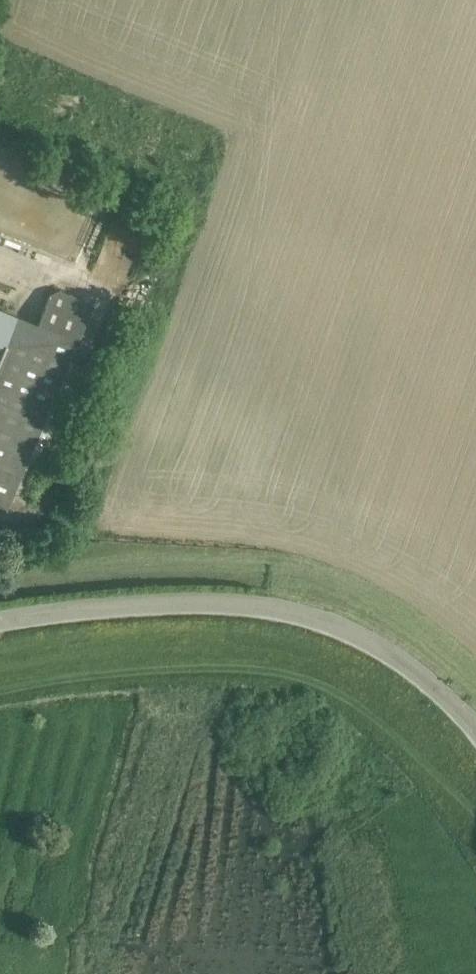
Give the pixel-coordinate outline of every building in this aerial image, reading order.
[(7,508),(77,341),(78,341),(94,304),(60,289),(50,293),(38,324),(0,308),(0,505),(7,508)]
